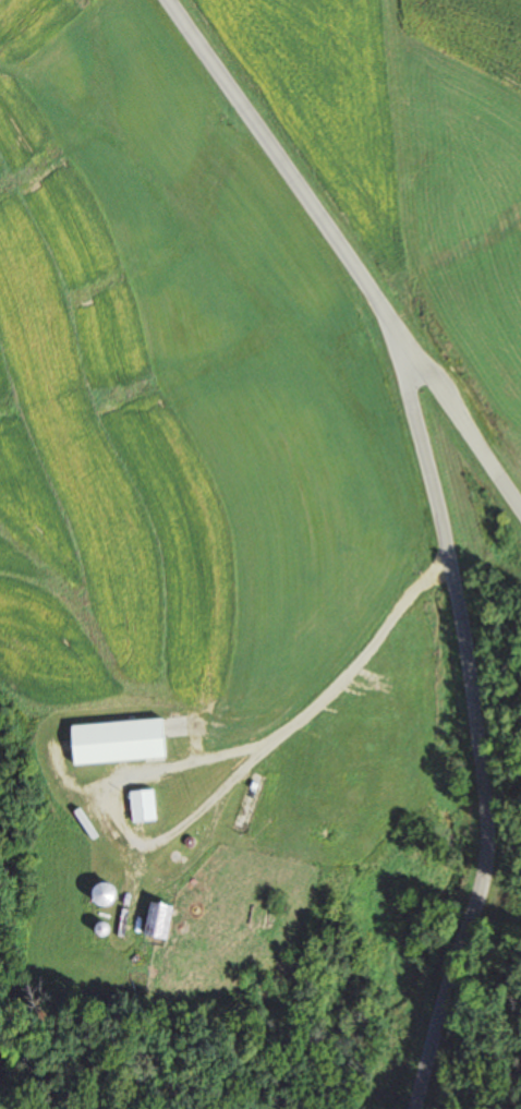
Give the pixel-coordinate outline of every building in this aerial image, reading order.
[(66,725),(69,764),(165,759),(162,719),(66,725)] [(155,820),(153,789),(127,791),(129,822),(155,820)] [(103,882),(87,891),(96,907),(112,898),(103,882)] [(170,907),(148,902),(140,938),(162,942),(170,907)] [(103,924),(93,924),(94,937),(104,936),(103,924)]
